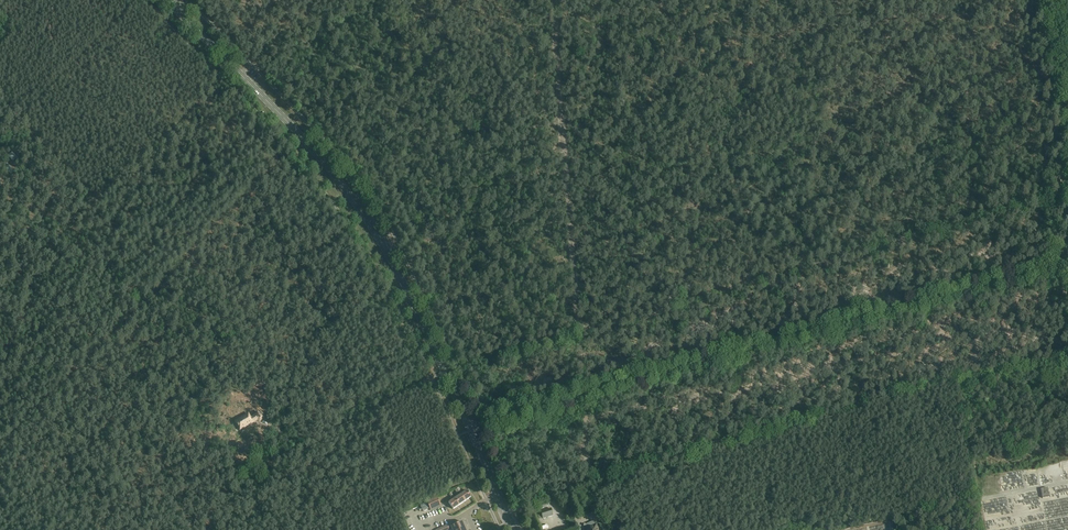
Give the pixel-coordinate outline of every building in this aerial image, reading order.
[(13,162),(18,158),(12,152),(8,156),(13,162)] [(236,422),(238,425),(240,429),(258,419),(260,421),(263,418),(258,413),(254,416),(251,418),(248,414),(236,422)] [(1050,497),(1048,488),(1041,489),(1043,499),(1050,497)] [(461,495),(465,501),(471,497),(467,490),(461,495)] [(459,505),(465,501),(461,495),(455,499),(459,505)] [(437,497),(427,502),(431,511),(441,506),(437,497)] [(459,505),(455,499),(449,503),(453,509),(459,505)] [(541,512),(543,519),(553,516),(551,509),(541,512)] [(462,522),(451,527),(449,528),(448,525),(436,529),(450,529),(452,529),(466,529),(462,522)]
